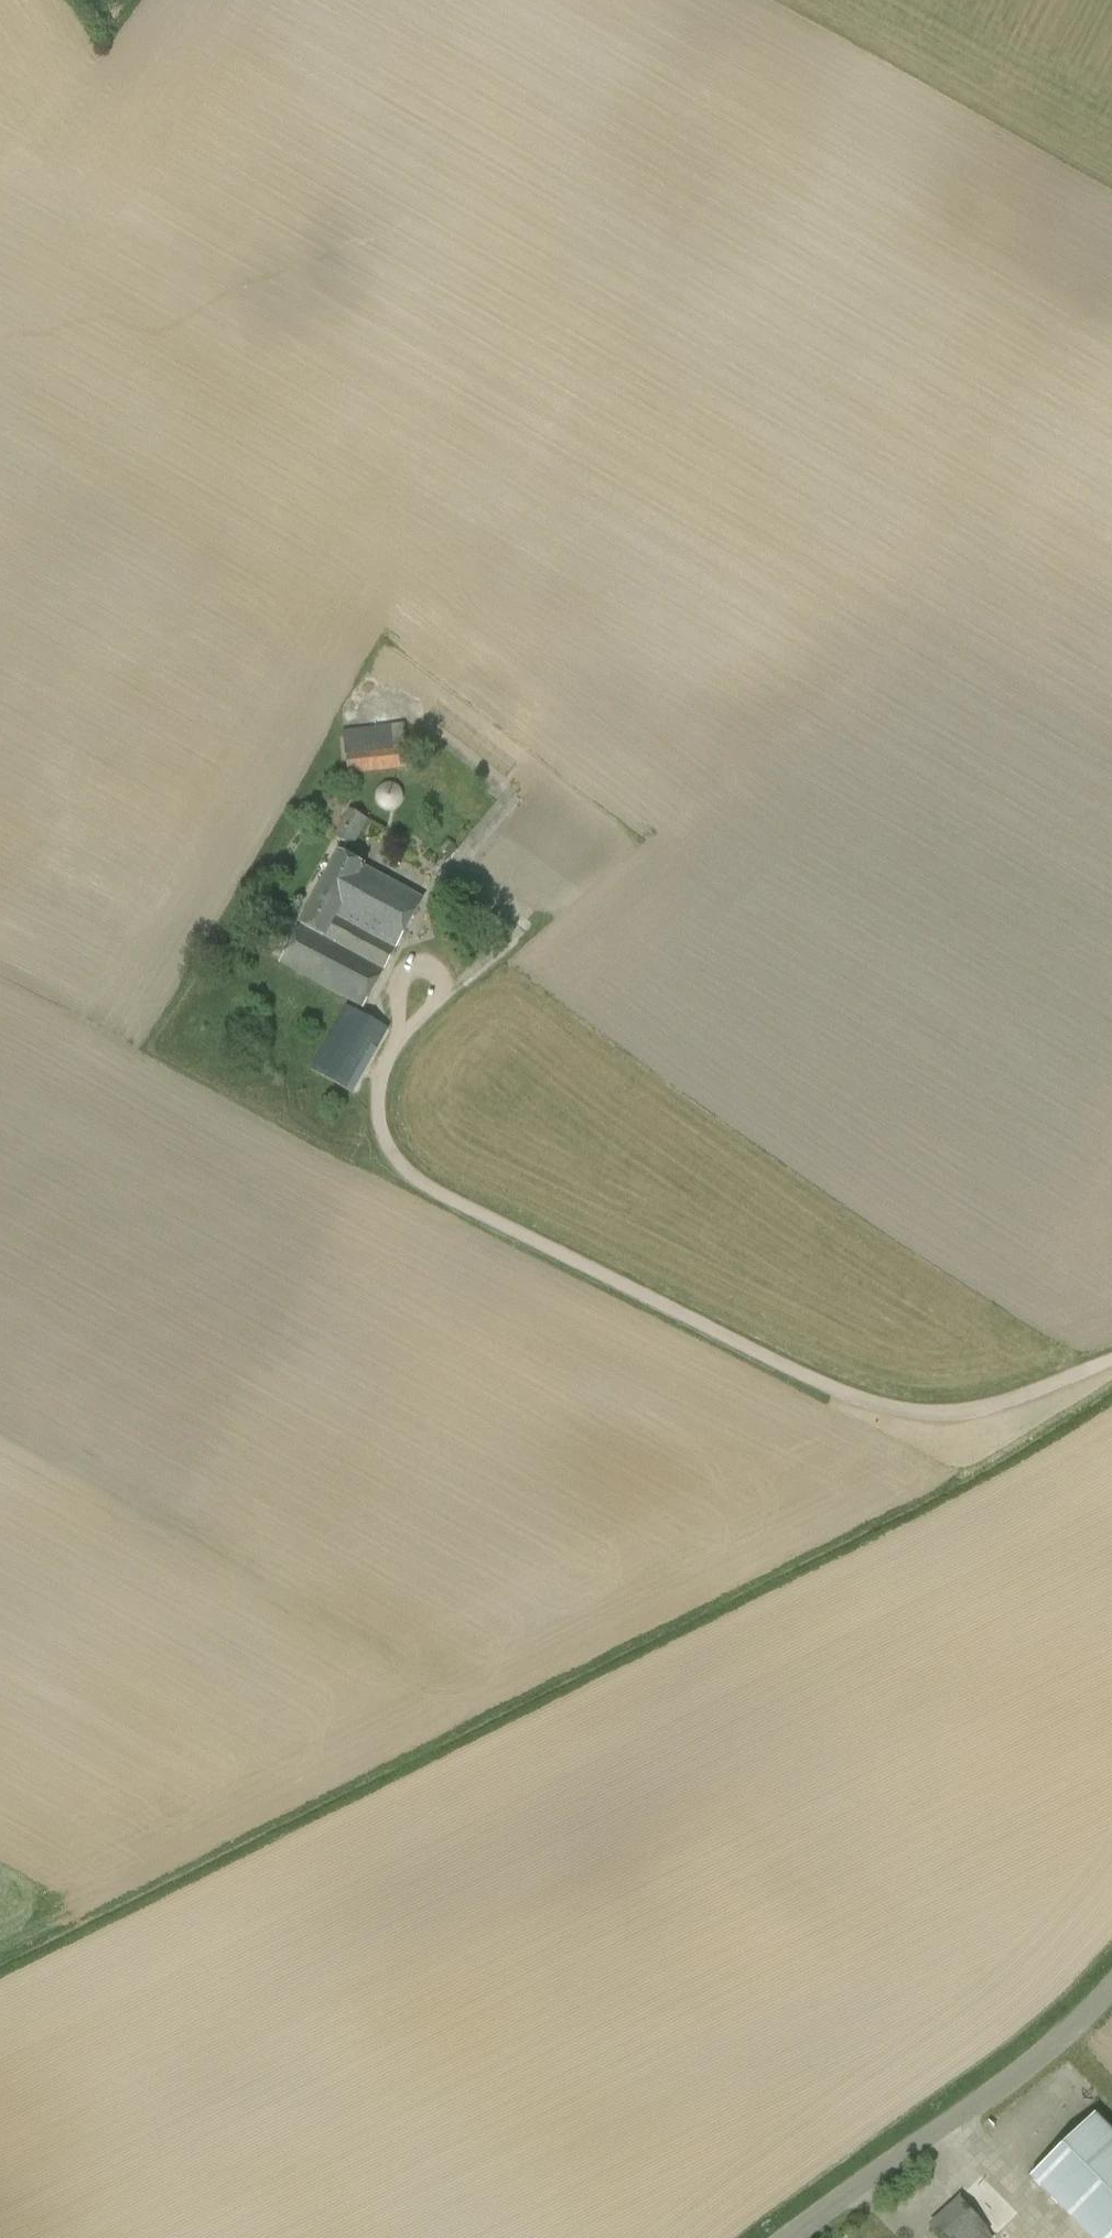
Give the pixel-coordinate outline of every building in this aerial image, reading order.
[(343,730),(348,775),(411,768),(405,723),(343,730)] [(369,820),(349,809),(333,837),(353,848),(369,820)] [(363,1009),(425,900),(365,867),(340,853),(301,924),(279,964),(363,1009)] [(310,1069),(353,1093),(389,1029),(347,1005),(310,1069)] [(1095,2114),(1031,2177),(1091,2237),(1111,2237),(1111,2131),(1095,2114)] [(974,2184),(960,2196),(929,2224),(942,2237),(994,2237),(995,2237),(985,2225),(999,2213),(974,2184)]
